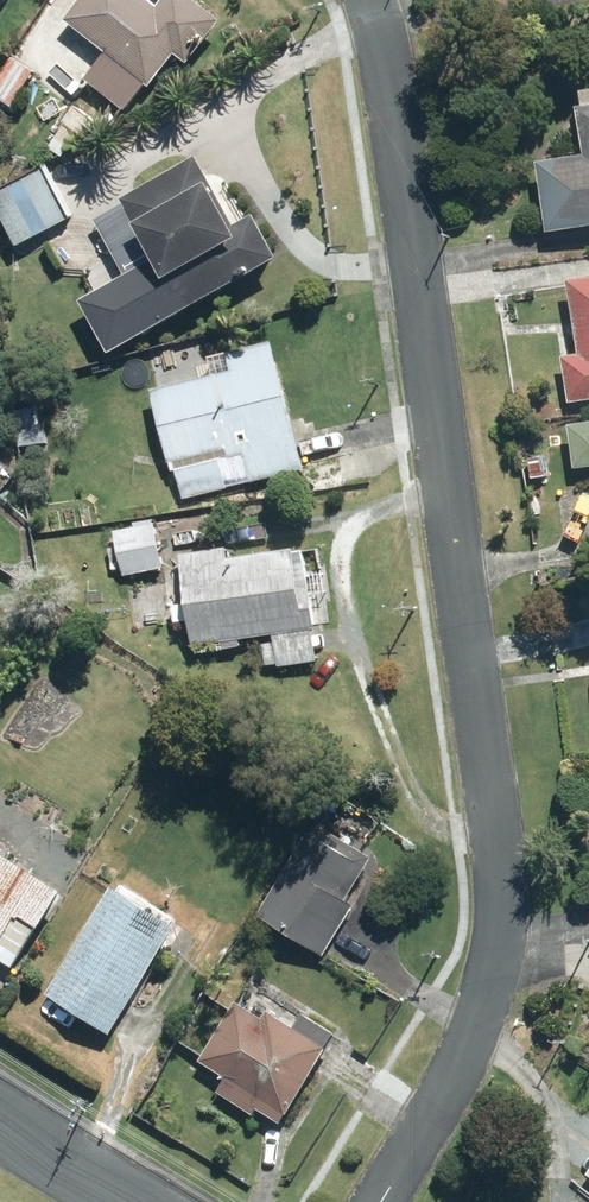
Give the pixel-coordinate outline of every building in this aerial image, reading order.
[(87,83),(126,114),(147,88),(150,90),(176,57),(189,67),(223,25),(192,0),(86,0),(67,23),(108,56),(87,83)] [(0,81),(0,101),(12,109),(35,73),(14,59),(0,81)] [(63,125),(66,128),(49,151),(61,160),(78,136),(86,142),(98,125),(75,108),(63,125)] [(587,158),(538,165),(549,236),(588,230),(588,110),(580,111),(587,158)] [(196,160),(123,202),(126,208),(97,224),(139,299),(158,289),(176,321),(280,262),(256,219),(236,230),(196,160)] [(0,193),(0,214),(20,250),(75,219),(47,167),(0,193)] [(563,361),(570,407),(588,404),(588,281),(571,284),(582,358),(563,361)] [(272,345),(212,361),(216,378),(152,395),(172,476),(177,475),(184,504),(228,493),(223,470),(248,464),(253,486),(305,473),(272,345)] [(141,355),(104,365),(110,388),(147,379),(141,355)] [(27,427),(19,428),(21,449),(46,445),(44,425),(27,427)] [(588,472),(588,427),(570,429),(575,473),(588,472)] [(156,529),(118,536),(128,595),(167,588),(156,529)] [(272,639),(274,647),(264,648),(267,669),(279,668),(279,671),(320,665),(315,633),(317,633),(305,552),(229,563),(227,552),(181,559),(188,606),(173,608),(176,626),(190,624),(194,651),(224,646),(225,653),(242,650),(241,644),(272,639)] [(355,910),(345,904),(371,863),(320,830),(314,840),(310,837),(259,918),(325,959),(355,910)] [(13,972),(38,933),(40,934),(64,896),(0,856),(0,964),(13,972)] [(115,893),(48,999),(110,1039),(178,932),(173,929),(177,923),(123,889),(119,896),(115,893)] [(226,1081),(217,1095),(253,1117),(257,1112),(284,1128),(339,1038),(306,1017),(297,1032),(270,1016),(265,1024),(237,1007),(201,1066),(226,1081)]
